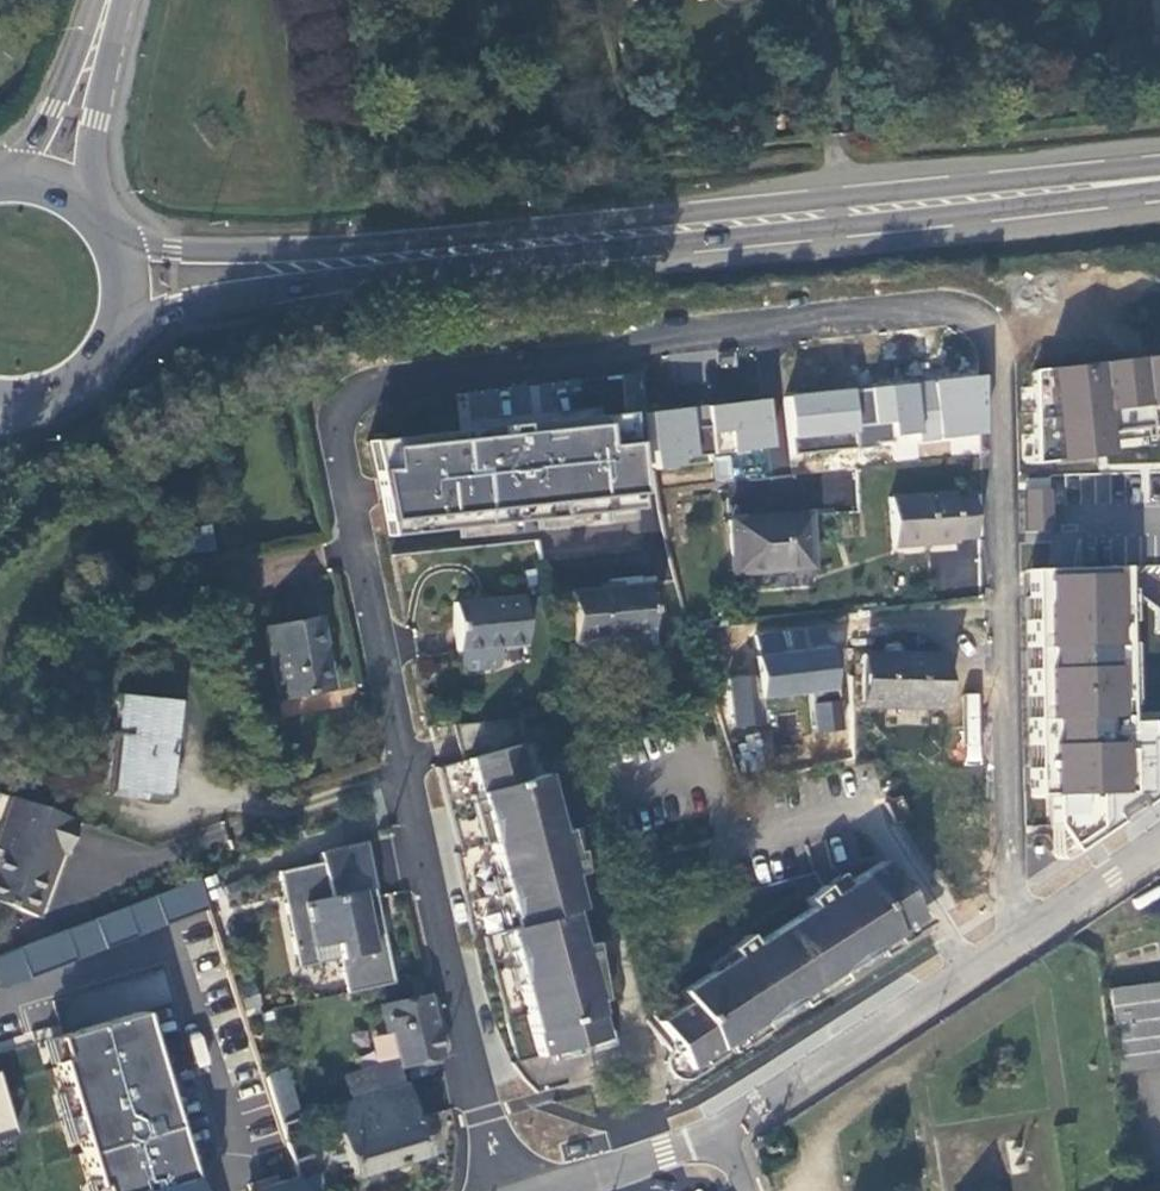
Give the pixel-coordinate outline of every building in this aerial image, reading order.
[(1033,369),(1036,462),(1055,458),(1055,460),(1107,453),(1105,440),(1104,430),(1159,423),(1159,352),(1033,369)] [(973,375),(906,383),(912,433),(913,440),(976,432),(973,375)] [(872,446),(872,445),(872,443),(887,441),(887,436),(912,433),(906,383),(843,390),(851,448),(851,449),(872,446)] [(851,448),(843,390),(780,398),(787,456),(851,448)] [(765,449),(759,401),(701,408),(707,455),(765,449)] [(675,458),(707,455),(701,408),(701,407),(643,413),(643,415),(648,462),(649,469),(676,466),(675,458)] [(364,442),(384,537),(635,509),(625,413),(364,442)] [(1105,440),(1159,433),(1159,423),(1104,430),(1105,440)] [(1051,529),(1050,488),(1025,488),(1026,530),(1051,529)] [(887,498),(890,545),(955,540),(955,536),(974,535),(971,494),(952,495),(952,493),(887,498)] [(802,513),(724,518),(727,572),(805,567),(802,513)] [(1159,787),(1159,730),(1144,730),(1144,720),(1123,721),(1119,565),(1025,568),(1026,597),(1036,597),(1036,619),(1027,619),(1028,646),(1037,646),(1038,667),(1028,668),(1029,695),(1039,695),(1039,716),(1030,717),(1031,744),(1040,744),(1041,767),(1031,767),(1032,794),(1050,794),(1050,822),(1070,850),(1115,818),(1110,811),(1131,797),(1136,804),(1159,787)] [(642,582),(598,585),(563,588),(568,641),(618,637),(619,652),(649,649),(642,582)] [(520,644),(516,594),(451,598),(455,648),(456,665),(461,672),(492,670),(496,663),(495,646),(520,644)] [(1026,597),(1027,619),(1036,619),(1036,597),(1026,597)] [(266,629),(279,699),(331,690),(319,619),(266,629)] [(1028,646),(1028,668),(1038,667),(1037,646),(1028,646)] [(754,695),(827,689),(824,651),(751,657),(754,695)] [(938,653),(857,652),(857,703),(937,704),(938,653)] [(749,674),(726,678),(735,728),(758,724),(749,674)] [(841,691),(815,694),(818,731),(845,729),(841,691)] [(117,785),(142,788),(164,790),(174,700),(113,694),(108,732),(111,732),(123,734),(117,785)] [(967,694),(968,731),(979,731),(977,694),(967,694)] [(1029,695),(1030,717),(1039,716),(1039,695),(1029,695)] [(142,795),(142,788),(117,785),(123,734),(111,732),(105,792),(142,795)] [(1040,744),(1031,744),(1031,767),(1041,767),(1040,744)] [(565,844),(561,827),(555,828),(540,775),(523,781),(513,747),(462,762),(492,867),(565,844)] [(11,793),(7,805),(26,812),(30,800),(11,793)] [(1110,811),(1115,818),(1136,804),(1131,797),(1110,811)] [(0,852),(0,899),(38,913),(52,873),(44,870),(52,846),(66,851),(78,818),(30,800),(26,812),(7,805),(0,825),(0,847),(1,848),(0,852)] [(1070,850),(1050,822),(1051,852),(1052,854),(1052,855),(1053,856),(1054,857),(1055,857),(1056,858),(1058,858),(1070,850)] [(322,861),(294,867),(296,876),(300,875),(303,888),(294,890),(297,903),(286,905),(299,966),(316,962),(318,968),(342,963),(348,992),(396,981),(388,946),(375,949),(366,908),(379,905),(365,841),(320,852),(322,861)] [(567,851),(565,844),(492,867),(509,929),(499,932),(533,1054),(600,1039),(600,1029),(591,1002),(596,1000),(590,958),(586,941),(576,943),(566,909),(574,907),(566,877),(578,874),(573,850),(567,851)] [(825,897),(816,885),(798,899),(804,905),(747,944),(739,934),(723,947),(728,957),(675,990),(681,999),(652,1019),(663,1039),(667,1045),(665,1047),(662,1051),(660,1055),(660,1058),(660,1064),(662,1069),(665,1073),(669,1076),(672,1078),(674,1078),(679,1079),(685,1078),(689,1077),(706,1065),(701,1057),(916,920),(878,864),(825,897)] [(294,867),(278,870),(286,905),(297,903),(294,890),(303,888),(300,875),(296,876),(294,867)] [(0,952),(0,983),(211,910),(201,883),(0,952)] [(316,962),(299,966),(305,988),(321,984),(318,968),(316,962)] [(1110,991),(1119,1071),(1159,1066),(1159,985),(1110,991)] [(382,1004),(396,1059),(398,1066),(439,1056),(432,1024),(425,993),(382,1004)] [(52,1044),(96,1190),(192,1190),(140,1018),(52,1044)] [(350,1103),(379,1095),(371,1069),(342,1078),(350,1103)] [(285,1071),(267,1076),(282,1124),(299,1119),(285,1071)] [(425,1153),(404,1087),(379,1095),(350,1103),(330,1110),(350,1176),(365,1172),(425,1153)] [(12,1151),(0,1108),(0,1155),(12,1151)] [(282,1124),(301,1190),(321,1190),(299,1119),(282,1124)] [(258,1190),(300,1190),(296,1179),(258,1190)]
